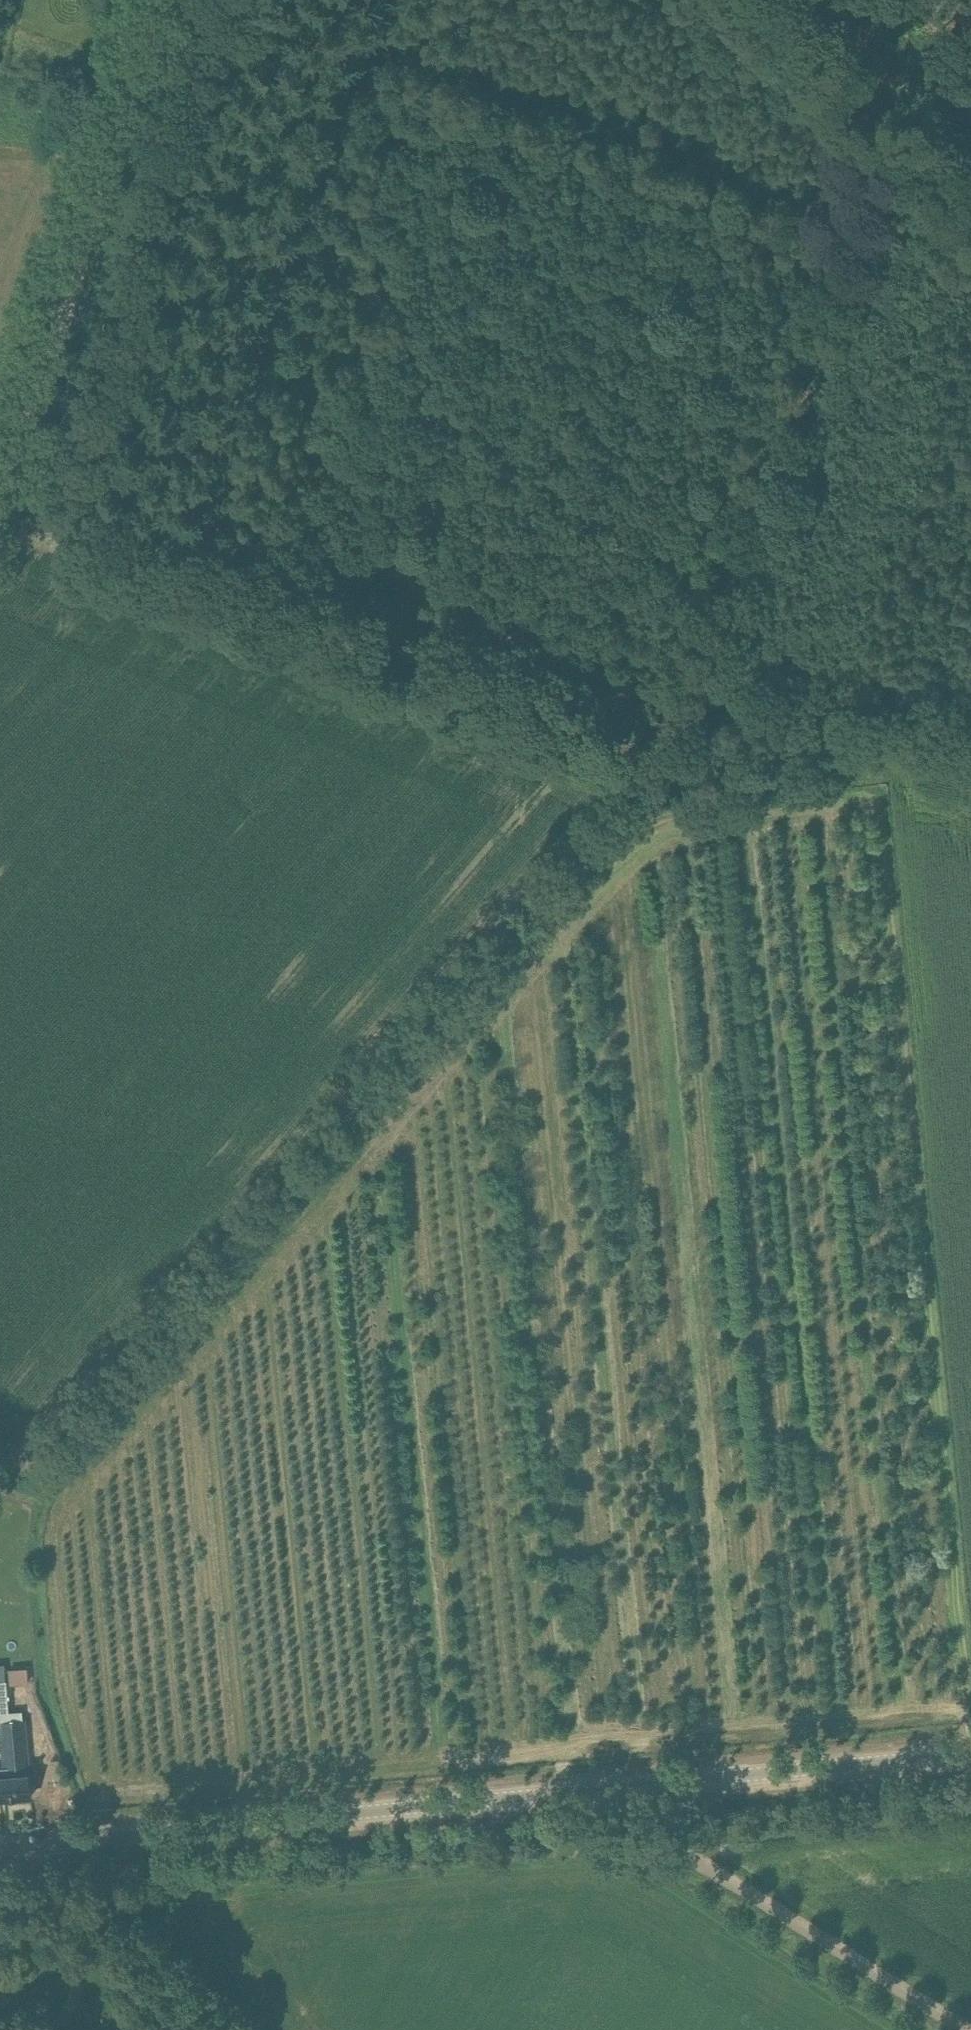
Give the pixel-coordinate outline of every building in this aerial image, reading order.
[(9,1670),(10,1685),(29,1683),(28,1668),(9,1670)] [(0,1679),(0,1726),(1,1725),(1,1721),(9,1720),(6,1679),(0,1679)] [(26,1719),(9,1720),(1,1721),(1,1725),(1,1726),(5,1766),(30,1764),(26,1719)] [(0,1767),(0,1798),(32,1796),(30,1772),(30,1764),(5,1766),(0,1767)]
